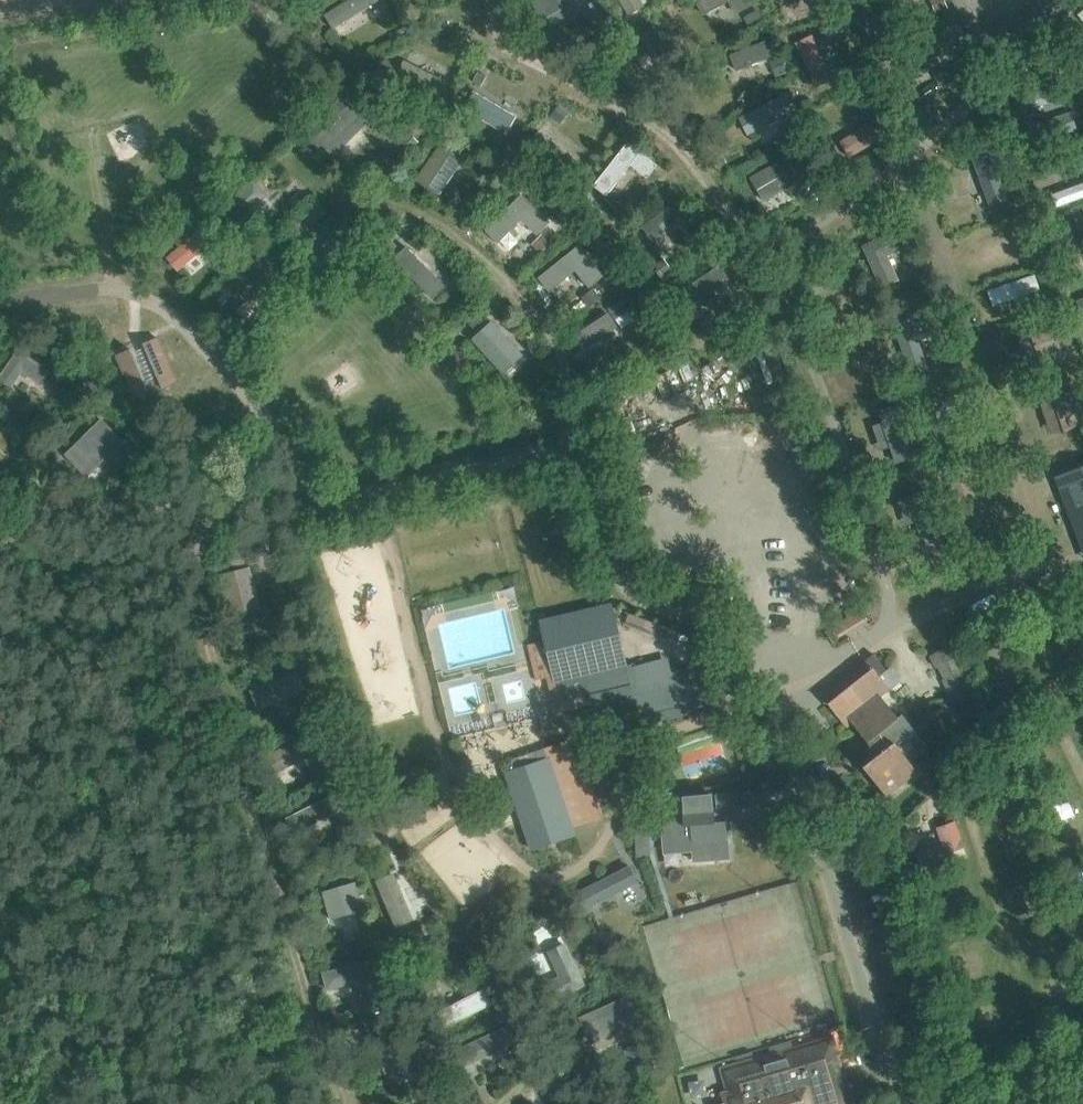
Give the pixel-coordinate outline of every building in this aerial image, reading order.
[(338,24),(346,36),(385,13),(377,0),(342,0),(322,12),(331,28),(338,24)] [(545,31),(595,11),(591,0),(532,0),(545,31)] [(626,15),(643,5),(640,0),(618,0),(626,15)] [(706,23),(750,3),(748,0),(695,0),(706,23)] [(778,12),(793,6),(791,0),(773,0),(778,12)] [(792,41),(812,81),(831,72),(811,32),(792,41)] [(735,72),(772,58),(765,39),(727,53),(735,72)] [(461,107),(506,135),(517,116),(473,89),(461,107)] [(344,91),(301,131),(327,160),(371,119),(344,91)] [(743,132),(798,112),(791,92),(735,112),(743,132)] [(618,207),(656,165),(629,140),(590,182),(618,207)] [(413,178),(438,195),(463,159),(438,142),(413,178)] [(748,174),(767,208),(802,189),(783,154),(748,174)] [(988,161),(945,178),(950,193),(976,183),(980,195),(998,188),(988,161)] [(1050,192),(1055,207),(1082,196),(1082,180),(1050,192)] [(521,191),(481,228),(494,242),(499,237),(512,250),(546,218),(521,191)] [(644,221),(660,250),(695,231),(679,201),(644,221)] [(1070,259),(1082,254),(1071,225),(1059,230),(1070,259)] [(183,242),(161,255),(172,272),(193,258),(183,242)] [(431,299),(445,284),(401,243),(386,259),(431,299)] [(574,271),(586,288),(602,278),(578,244),(534,274),(546,290),(574,271)] [(681,288),(694,307),(732,281),(719,263),(681,288)] [(991,305),(1039,290),(1034,273),(985,288),(991,305)] [(1074,297),(1082,317),(1082,316),(1082,293),(1074,297)] [(569,331),(583,359),(634,333),(619,305),(569,331)] [(470,334),(498,372),(520,355),(493,318),(470,334)] [(1007,348),(1049,343),(1048,330),(1005,335),(1007,348)] [(131,348),(117,354),(136,399),(176,382),(157,337),(144,343),(157,375),(145,381),(131,348)] [(830,349),(835,368),(882,358),(877,338),(830,349)] [(18,376),(33,382),(42,361),(10,348),(0,372),(0,381),(14,387),(18,376)] [(999,423),(1041,501),(1082,478),(1082,463),(1048,397),(999,423)] [(80,478),(117,442),(93,417),(56,453),(80,478)] [(250,566),(224,571),(232,612),(257,607),(250,566)] [(631,681),(613,601),(539,619),(544,640),(527,644),(536,680),(548,678),(556,712),(589,704),(593,719),(638,709),(641,723),(700,710),(700,709),(698,709),(697,704),(707,702),(702,683),(698,684),(694,666),(631,681)] [(836,636),(866,620),(859,607),(829,623),(836,636)] [(626,612),(623,624),(654,633),(658,622),(626,612)] [(875,654),(845,677),(851,685),(828,703),(847,726),(853,722),(878,754),(864,766),(887,795),(918,770),(896,742),(914,728),(903,713),(898,717),(881,694),(890,687),(880,675),(887,669),(875,654)] [(260,704),(307,689),(301,670),(254,684),(260,704)] [(718,692),(715,681),(704,683),(707,695),(718,692)] [(577,766),(569,740),(511,758),(514,768),(511,768),(537,849),(580,835),(577,825),(601,817),(584,764),(577,766)] [(723,792),(664,797),(668,836),(692,835),(695,862),(731,859),(730,852),(729,849),(727,820),(725,820),(724,809),(723,795),(723,792)] [(942,844),(916,853),(923,873),(968,858),(956,820),(936,826),(942,844)] [(1068,872),(1073,895),(1082,893),(1082,868),(1068,872)] [(321,888),(329,918),(361,910),(354,881),(321,888)] [(565,941),(532,955),(551,998),(584,984),(565,941)] [(335,987),(370,983),(368,961),(333,965),(335,987)] [(484,986),(437,1009),(445,1027),(493,1004),(484,986)] [(586,1046),(635,1030),(624,997),(575,1013),(586,1046)] [(500,1027),(460,1044),(468,1063),(508,1046),(500,1027)] [(848,1084),(846,1085),(832,1038),(736,1065),(743,1088),(722,1094),(725,1103),(853,1103),(848,1084)]
